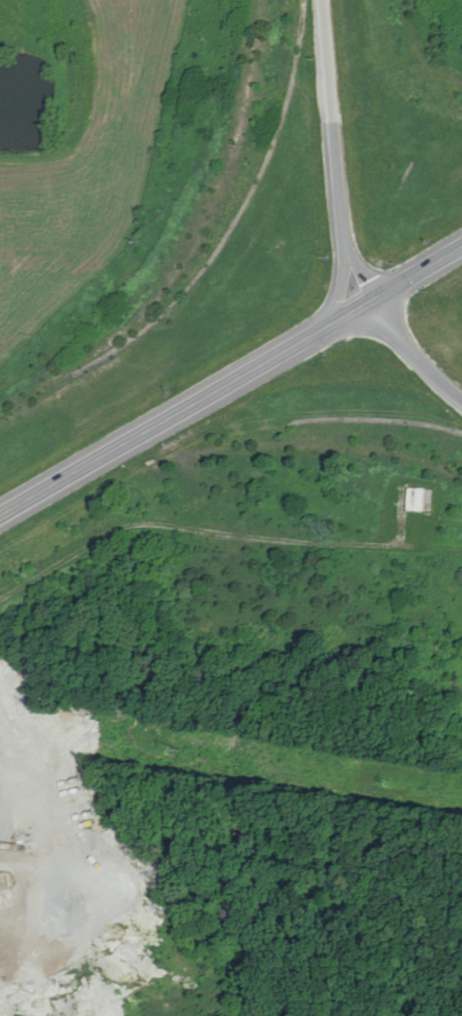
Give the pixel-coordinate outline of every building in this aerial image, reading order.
[(424,488),(404,487),(403,507),(423,508),(424,488)]
